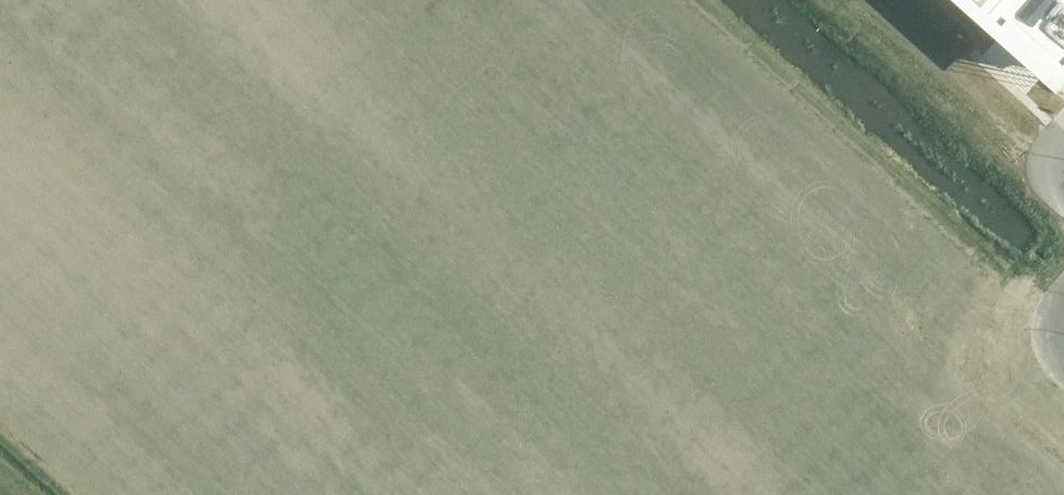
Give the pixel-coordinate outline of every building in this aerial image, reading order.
[(1001,34),(1003,31),(1006,28),(1058,74),(1063,68),(1063,0),(963,0),(1001,34)]
